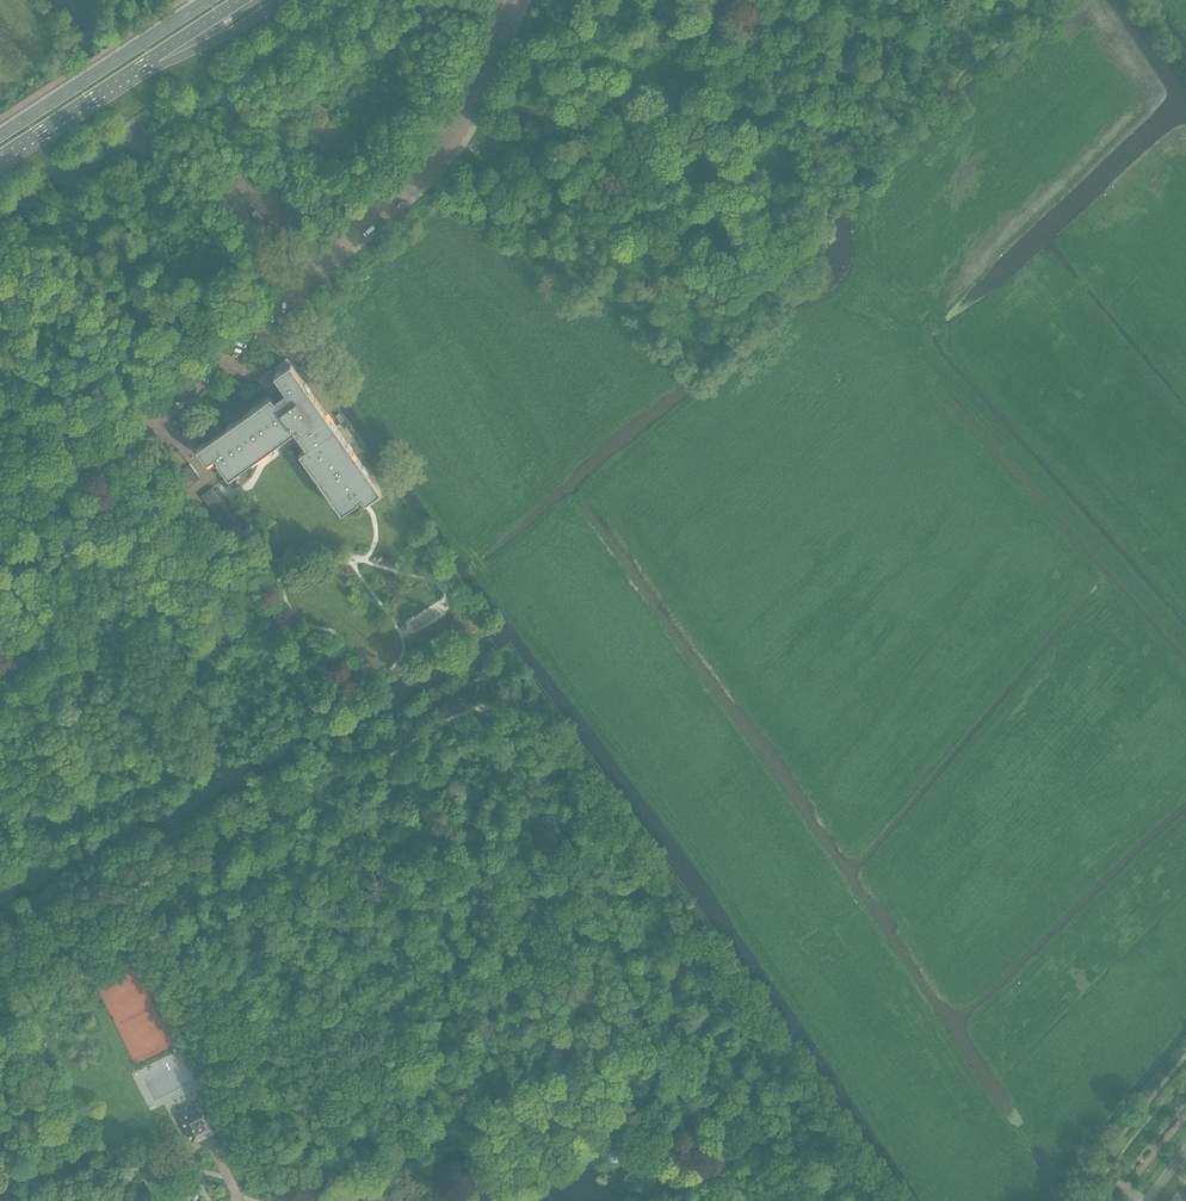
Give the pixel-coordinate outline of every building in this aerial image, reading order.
[(382,490),(336,426),(291,363),(275,375),(284,387),(272,395),(198,448),(207,461),(215,456),(220,464),(230,476),(295,430),(307,447),(300,452),(342,511),(362,497),(366,501),(382,490)] [(172,498),(200,477),(189,463),(162,484),(172,498)] [(223,500),(212,487),(201,496),(239,544),(250,536),(223,500)] [(185,1039),(176,1020),(164,1026),(174,1045),(185,1039)] [(220,1129),(206,1103),(180,1116),(193,1143),(201,1139),(212,1133),(220,1129)] [(620,1150),(618,1149),(616,1148),(614,1148),(612,1149),(611,1150),(610,1151),(609,1153),(608,1154),(608,1156),(609,1158),(611,1160),(613,1161),(615,1162),(617,1162),(619,1161),(621,1159),(622,1157),(622,1155),(622,1152),(620,1150)]
